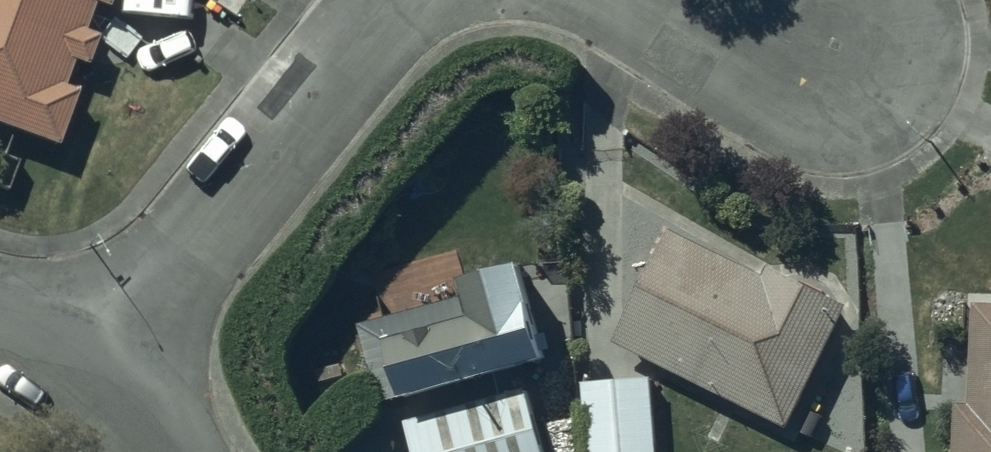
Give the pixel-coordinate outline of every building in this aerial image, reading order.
[(58,154),(77,101),(62,96),(73,64),(88,69),(95,49),(80,44),(94,6),(108,12),(113,0),(0,0),(0,134),(58,154)] [(765,267),(670,220),(615,332),(788,417),(847,296),(769,258),(765,267)] [(550,341),(521,241),(463,258),(470,283),(361,313),(383,388),(550,341)] [(973,317),(970,393),(957,392),(954,451),(990,451),(990,291),(975,290),(974,293),(967,293),(966,316),(973,317)] [(584,373),(589,451),(632,451),(657,451),(653,369),(584,373)] [(405,409),(417,451),(550,451),(528,374),(405,409)]
